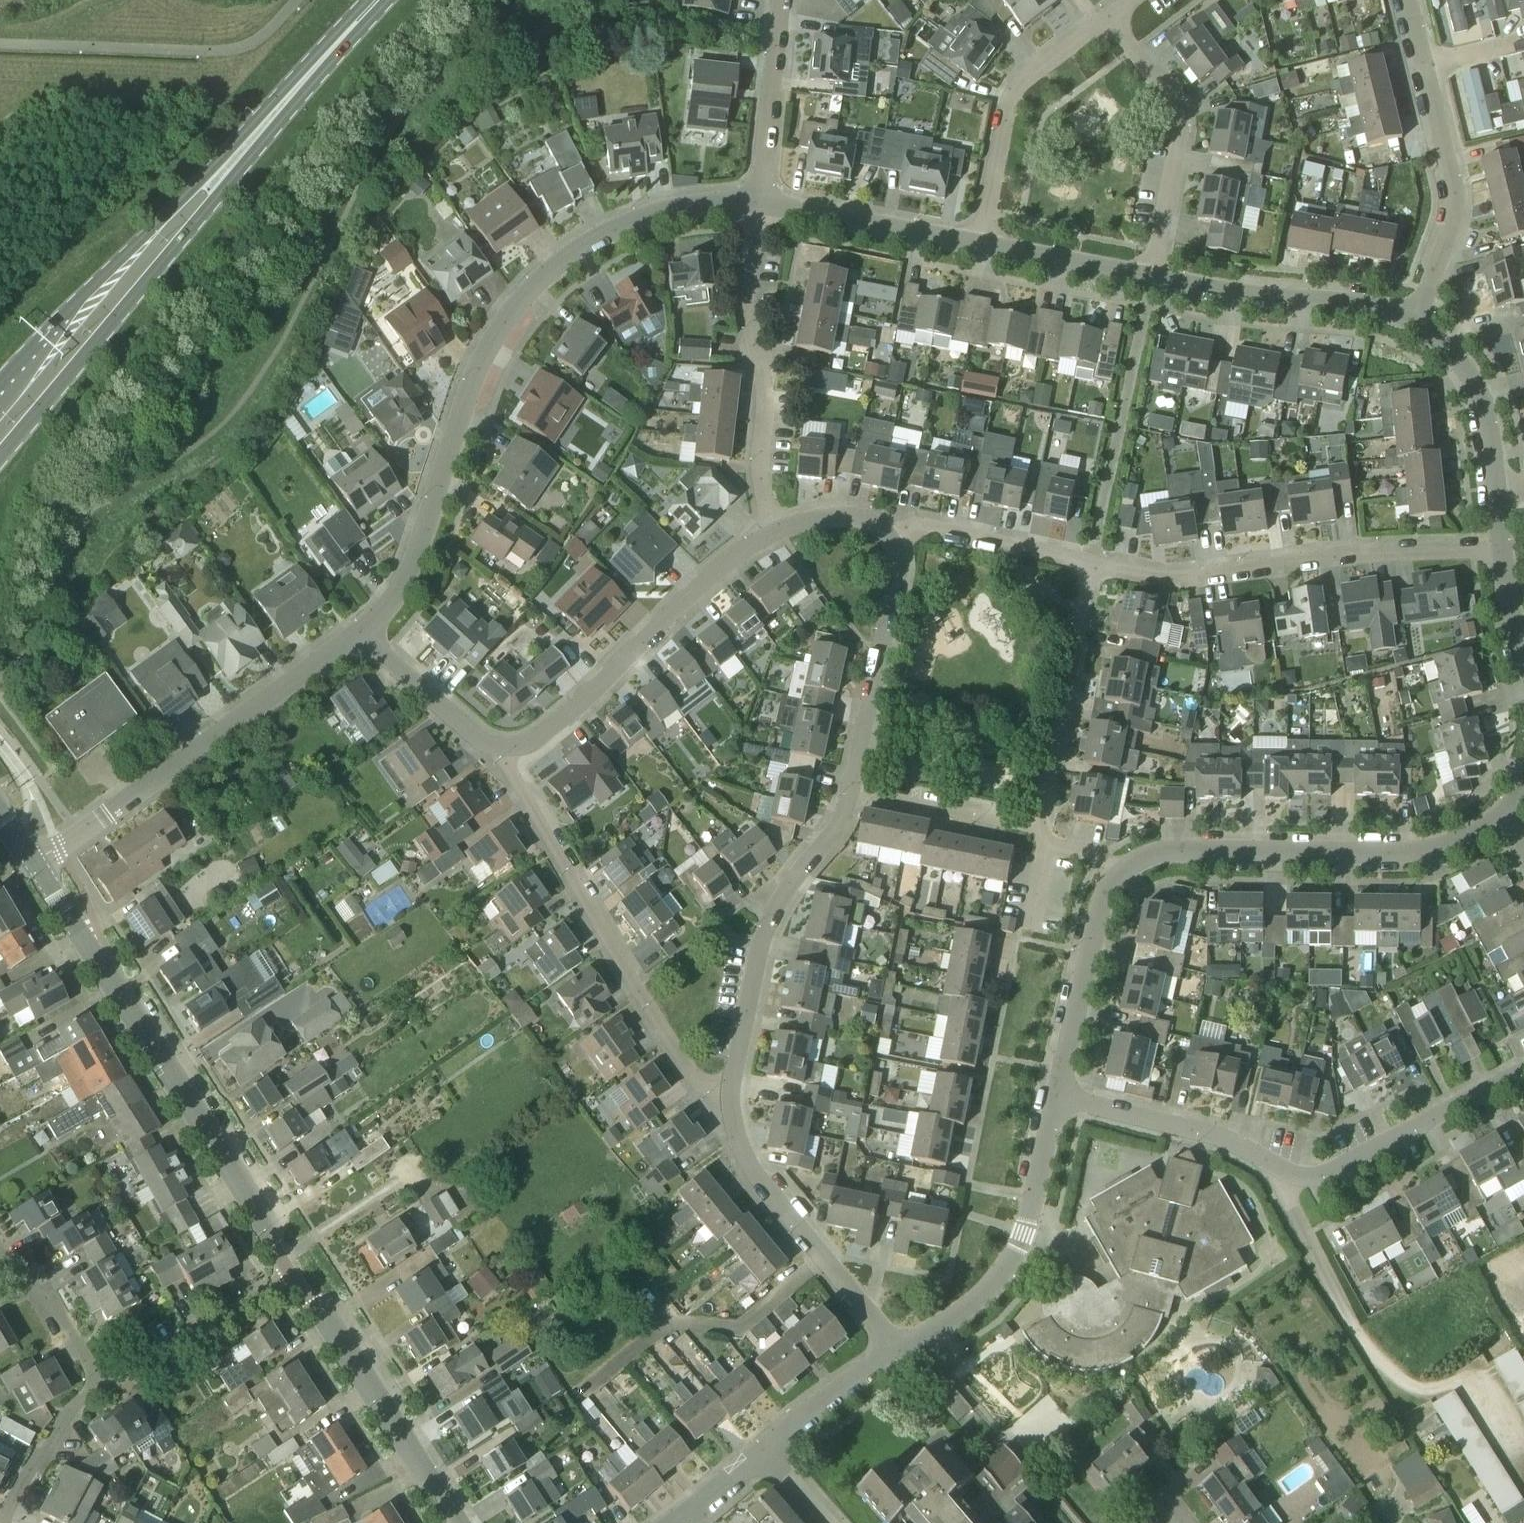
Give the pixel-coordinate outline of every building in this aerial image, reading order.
[(729,15),(731,0),(686,0),(685,7),(729,15)] [(849,18),(859,10),(851,0),(835,0),(849,18)] [(1023,30),(1031,24),(1033,26),(1043,18),(1030,0),(986,0),(1001,20),(1011,12),(1023,29),(1022,29),(1023,30)] [(1043,18),(1054,10),(1052,8),(1060,2),(1060,1),(1059,2),(1057,0),(1030,0),(1043,18)] [(1308,12),(1305,0),(1283,0),(1284,5),(1296,2),(1299,14),(1308,12)] [(1308,12),(1317,9),(1315,0),(1305,0),(1308,12)] [(1441,46),(1444,47),(1450,48),(1452,49),(1455,49),(1495,39),(1486,0),(1430,0),(1441,46)] [(1495,39),(1523,32),(1523,0),(1486,0),(1495,39)] [(899,1),(889,10),(901,25),(912,16),(899,1)] [(1218,4),(1204,13),(1185,28),(1192,37),(1175,50),(1188,67),(1216,47),(1224,40),(1238,30),(1218,4)] [(1243,12),(1249,20),(1258,13),(1252,5),(1243,12)] [(957,39),(965,45),(989,64),(1003,46),(984,31),(991,22),(970,6),(957,24),(964,29),(957,39)] [(840,39),(816,36),(813,59),(869,64),(872,42),(874,40),(875,31),(865,30),(841,27),(840,39)] [(1377,32),(1361,36),(1363,48),(1380,44),(1377,32)] [(1358,49),(1354,35),(1340,38),(1343,52),(1358,49)] [(989,64),(958,40),(956,40),(944,57),(934,49),(922,65),(945,83),(957,67),(976,82),(989,64)] [(1320,44),(1322,53),(1335,50),(1333,41),(1320,44)] [(737,49),(691,47),(691,60),(736,63),(737,49)] [(1216,47),(1188,67),(1201,85),(1218,72),(1225,82),(1244,68),(1237,58),(1228,64),(1216,47)] [(1383,58),(1349,66),(1337,69),(1339,81),(1341,88),(1342,90),(1388,78),(1383,58)] [(834,95),(859,98),(866,99),(869,64),(813,59),(811,81),(835,84),(834,95)] [(897,78),(909,81),(912,64),(900,61),(897,78)] [(724,132),(724,131),(727,100),(734,100),(737,69),(695,64),(688,128),(724,132)] [(1281,76),(1280,76),(1283,90),(1300,86),(1297,72),(1289,74),(1281,76)] [(1494,132),(1479,72),(1463,76),(1478,137),(1494,132)] [(1393,98),(1388,78),(1342,90),(1344,98),(1356,96),(1359,107),(1393,98)] [(1337,90),(1341,88),(1339,81),(1330,83),(1332,91),(1333,90),(1337,90)] [(796,95),(794,107),(805,109),(808,97),(796,95)] [(573,97),(574,118),(598,117),(597,96),(573,97)] [(1362,118),(1349,121),(1351,129),(1398,117),(1393,98),(1359,107),(1362,118)] [(1291,119),(1296,117),(1298,117),(1294,99),(1286,101),(1291,119)] [(1517,125),(1523,123),(1523,108),(1523,103),(1512,105),(1517,125)] [(1220,113),(1216,134),(1260,143),(1264,122),(1266,110),(1242,105),(1240,117),(1220,113)] [(1501,108),(1502,113),(1506,128),(1517,125),(1512,105),(1501,108)] [(491,107),(473,116),(481,133),(499,124),(491,107)] [(604,130),(610,174),(630,171),(630,178),(646,176),(645,165),(661,163),(655,116),(623,121),(624,127),(604,130)] [(1351,129),(1354,138),(1366,135),(1369,147),(1403,139),(1398,117),(1351,129)] [(828,120),(827,127),(805,122),(800,148),(811,150),(807,174),(829,178),(837,138),(840,122),(828,120)] [(1311,140),(1310,139),(1307,125),(1306,121),(1299,123),(1304,142),(1311,140)] [(464,146),(477,136),(469,125),(456,135),(464,146)] [(1151,139),(1161,141),(1164,127),(1154,125),(1151,139)] [(837,138),(829,178),(851,182),(856,158),(881,163),(887,132),(876,129),(872,135),(860,133),(858,142),(837,138)] [(1351,136),(1349,129),(1340,132),(1339,132),(1341,138),(1351,136)] [(558,168),(529,184),(538,200),(541,198),(553,220),(576,208),(571,197),(578,193),(581,197),(593,190),(580,165),(582,163),(566,132),(545,143),(558,168)] [(901,191),(923,195),(933,143),(934,140),(913,136),(887,132),(881,163),(906,168),(901,191)] [(1232,160),(1230,172),(1262,177),(1266,155),(1257,152),(1260,143),(1216,134),(1212,156),(1232,160)] [(954,150),(955,147),(933,143),(923,195),(946,199),(950,176),(962,178),(966,153),(954,150)] [(1483,161),(1488,182),(1523,173),(1523,163),(1520,164),(1517,152),(1483,161)] [(1326,168),(1305,163),(1302,174),(1323,180),(1326,168)] [(1365,174),(1365,177),(1370,176),(1371,181),(1372,181),(1386,179),(1386,178),(1388,168),(1366,172),(1366,173),(1365,174)] [(1344,172),(1335,170),(1333,176),(1343,178),(1344,172)] [(416,172),(404,185),(418,197),(430,185),(416,172)] [(1264,178),(1262,177),(1230,172),(1227,183),(1207,179),(1203,200),(1247,209),(1251,187),(1262,189),(1264,178)] [(1488,182),(1493,202),(1523,194),(1523,173),(1488,182)] [(468,216),(495,253),(521,234),(524,237),(536,228),(507,188),(468,216)] [(1493,202),(1497,221),(1523,215),(1523,194),(1493,202)] [(1199,222),(1220,226),(1217,237),(1211,235),(1208,249),(1238,255),(1243,230),(1247,209),(1203,200),(1199,222)] [(1288,251),(1309,255),(1318,208),(1310,206),(1307,218),(1295,216),(1288,251)] [(1330,253),(1331,253),(1351,257),(1357,222),(1345,220),(1348,208),(1339,206),(1338,212),(1330,253)] [(1330,259),(1331,253),(1330,253),(1338,212),(1318,208),(1309,255),(1330,259)] [(1360,210),(1357,222),(1351,257),(1371,261),(1380,214),(1360,210)] [(1380,214),(1371,261),(1392,265),(1398,230),(1386,228),(1389,216),(1380,214)] [(1497,221),(1502,242),(1523,237),(1523,215),(1497,221)] [(439,258),(426,267),(451,302),(490,274),(453,221),(438,232),(432,248),(439,258)] [(1505,252),(1523,248),(1523,237),(1502,242),(1505,252)] [(411,261),(399,244),(387,253),(398,270),(411,261)] [(1523,282),(1523,248),(1505,252),(1503,253),(1506,265),(1487,270),(1492,290),(1523,282)] [(709,303),(707,289),(713,289),(709,257),(703,258),(699,254),(690,256),(687,259),(681,260),(682,267),(668,269),(671,299),(685,297),(686,301),(690,300),(691,305),(709,303)] [(811,286),(855,295),(857,288),(846,286),(849,274),(815,266),(811,286)] [(362,271),(354,268),(345,290),(351,299),(362,271)] [(663,303),(654,308),(637,277),(616,289),(621,299),(602,309),(614,330),(633,320),(637,326),(644,339),(650,340),(664,332),(667,334),(663,303)] [(1492,290),(1497,310),(1520,305),(1522,316),(1523,316),(1523,282),(1492,290)] [(915,344),(933,348),(941,301),(919,297),(921,287),(907,285),(898,332),(917,336),(915,344)] [(811,286),(806,307),(841,314),(843,303),(855,305),(856,295),(855,295),(811,286)] [(884,301),(896,303),(898,291),(887,289),(884,301)] [(425,293),(420,296),(386,321),(417,364),(443,346),(433,332),(446,323),(425,293)] [(856,295),(855,305),(862,307),(864,297),(856,295)] [(952,342),(970,346),(979,298),(966,296),(964,306),(941,301),(933,348),(950,351),(952,342)] [(989,346),(1007,349),(1013,315),(990,311),(992,301),(979,298),(970,346),(988,350),(989,346)] [(802,327),(849,336),(850,328),(839,324),(839,322),(841,314),(806,307),(802,327)] [(357,317),(338,310),(326,342),(344,349),(357,317)] [(1024,356),(1042,360),(1051,312),(1038,310),(1036,320),(1013,315),(1007,349),(1005,359),(1022,362),(1024,356)] [(1078,363),(1085,329),(1062,325),(1064,315),(1051,312),(1042,360),(1060,363),(1061,360),(1078,363)] [(599,335),(578,319),(550,355),(581,378),(605,346),(596,339),(599,335)] [(1108,334),(1085,329),(1078,363),(1075,379),(1090,382),(1093,380),(1112,384),(1123,326),(1110,324),(1108,334)] [(835,343),(847,345),(849,336),(802,327),(798,348),(833,355),(835,343)] [(849,336),(855,338),(871,341),(874,341),(876,332),(850,327),(849,336)] [(377,338),(371,328),(362,335),(366,341),(372,341),(377,338)] [(1520,353),(1523,352),(1523,331),(1515,333),(1520,353)] [(847,345),(870,350),(870,347),(871,341),(855,338),(849,336),(847,345)] [(1165,373),(1186,377),(1193,340),(1171,336),(1168,353),(1156,351),(1150,382),(1163,385),(1165,373)] [(1184,389),(1217,395),(1223,363),(1212,361),(1215,344),(1193,340),(1186,377),(1184,389)] [(679,359),(708,361),(710,343),(680,341),(679,359)] [(1251,402),(1253,389),(1260,352),(1238,348),(1235,366),(1223,363),(1217,395),(1230,398),(1251,402)] [(1296,406),(1299,388),(1321,392),(1328,355),(1306,351),(1303,371),(1291,369),(1285,403),(1296,406)] [(1251,402),(1268,405),(1273,401),(1275,402),(1285,403),(1291,369),(1280,367),(1282,357),(1260,352),(1253,389),(1251,402)] [(1328,355),(1321,392),(1343,396),(1350,359),(1328,355)] [(638,369),(653,388),(663,366),(654,362),(647,362),(638,369)] [(887,382),(890,365),(879,363),(878,365),(867,363),(864,375),(876,378),(876,380),(887,382)] [(890,366),(888,381),(903,384),(907,369),(890,366)] [(826,372),(814,370),(811,387),(821,389),(823,389),(826,372)] [(526,404),(517,419),(553,444),(582,401),(539,371),(520,400),(526,404)] [(415,414),(420,411),(427,406),(404,373),(382,388),(386,395),(369,408),(393,442),(421,422),(415,414)] [(1000,380),(966,373),(962,393),(996,400),(1000,380)] [(689,394),(736,400),(739,378),(704,374),(702,386),(690,385),(689,394)] [(948,388),(961,390),(963,378),(950,376),(948,388)] [(1356,388),(1358,379),(1350,377),(1348,386),(1356,388)] [(898,386),(877,382),(874,395),(895,400),(898,386)] [(1379,387),(1383,420),(1430,415),(1428,394),(1417,395),(1416,383),(1379,387)] [(679,392),(689,394),(689,386),(680,385),(679,392)] [(1033,405),(1048,408),(1052,392),(1036,389),(1033,405)] [(932,393),(917,390),(915,402),(929,405),(932,393)] [(1019,402),(1032,405),(1034,392),(1027,390),(1020,395),(1019,402)] [(734,420),(736,400),(689,394),(688,403),(700,404),(699,416),(734,420)] [(987,403),(964,398),(961,413),(984,417),(987,403)] [(614,411),(623,418),(631,406),(623,399),(614,411)] [(1087,415),(1101,418),(1104,404),(1090,402),(1087,415)] [(1344,424),(1344,404),(1318,405),(1319,424),(1344,424)] [(1246,417),(1246,405),(1223,405),(1223,417),(1246,417)] [(338,414),(353,434),(363,426),(349,406),(338,414)] [(1432,435),(1430,415),(1383,420),(1383,429),(1395,428),(1396,439),(1397,439),(1432,435)] [(732,440),(734,420),(699,416),(698,427),(685,426),(684,434),(732,440)] [(1168,418),(1166,432),(1173,433),(1175,420),(1168,418)] [(1056,419),(1053,432),(1070,435),(1072,422),(1056,419)] [(1355,420),(1350,420),(1347,435),(1356,434),(1355,420)] [(1283,422),(1282,435),(1295,437),(1296,429),(1291,422),(1283,422)] [(827,425),(825,443),(803,441),(799,478),(822,481),(822,477),(835,479),(841,426),(827,425)] [(1213,430),(1211,440),(1227,442),(1228,432),(1213,430)] [(881,490),(891,444),(892,438),(862,432),(852,476),(864,478),(862,486),(881,490)] [(696,466),(697,458),(729,461),(732,440),(684,434),(683,443),(682,443),(680,464),(696,466)] [(983,504),(1002,508),(1010,472),(1017,441),(987,435),(983,454),(974,494),(985,497),(983,504)] [(1397,450),(1386,452),(1386,460),(1393,460),(1434,455),(1432,435),(1397,439),(1396,439),(1397,450)] [(1338,447),(1347,446),(1346,436),(1337,436),(1338,447)] [(512,458),(493,485),(529,510),(558,467),(516,438),(506,454),(512,458)] [(892,438),(891,444),(881,490),(899,494),(901,484),(913,487),(920,452),(908,449),(909,442),(892,438)] [(931,454),(920,452),(913,487),(924,489),(924,491),(942,495),(953,443),(934,439),(931,454)] [(1173,439),(1163,440),(1164,451),(1174,449),(1173,439)] [(1251,461),(1268,461),(1268,442),(1251,442),(1251,461)] [(972,447),(953,443),(942,495),(960,499),(962,492),(974,494),(983,454),(971,452),(972,447)] [(1211,445),(1197,443),(1200,461),(1213,459),(1211,445)] [(371,450),(353,463),(345,452),(339,451),(325,461),(324,468),(332,478),(357,514),(379,499),(382,502),(399,489),(371,450)] [(1434,455),(1393,460),(1394,468),(1406,468),(1407,479),(1442,475),(1440,454),(1434,455)] [(633,478),(639,476),(646,465),(630,455),(621,470),(633,478)] [(1393,460),(1387,460),(1386,460),(1384,461),(1385,469),(1394,468),(1393,460)] [(599,462),(590,475),(603,484),(612,471),(599,462)] [(1335,505),(1353,503),(1354,503),(1349,465),(1329,468),(1331,484),(1310,487),(1316,524),(1338,521),(1335,505)] [(678,482),(689,493),(668,513),(695,540),(715,519),(711,515),(721,506),(725,510),(739,496),(713,469),(693,467),(678,482)] [(1034,508),(1037,493),(1025,491),(1028,476),(1010,472),(1002,508),(1020,512),(1022,505),(1034,508)] [(1171,507),(1177,544),(1199,541),(1197,527),(1209,525),(1202,475),(1202,473),(1168,478),(1171,507)] [(1216,482),(1215,473),(1202,475),(1209,525),(1222,523),(1224,537),(1246,534),(1241,497),(1238,479),(1216,482)] [(1444,495),(1442,475),(1407,479),(1408,490),(1396,491),(1397,500),(1444,495)] [(1316,524),(1310,487),(1309,476),(1274,481),(1279,514),(1292,512),(1293,527),(1316,524)] [(1034,508),(1032,515),(1067,523),(1075,486),(1040,478),(1037,493),(1034,508)] [(1268,531),(1266,516),(1279,514),(1274,481),(1261,483),(1263,494),(1241,497),(1246,534),(1268,531)] [(1134,502),(1135,502),(1138,486),(1126,484),(1123,499),(1124,500),(1134,502)] [(1444,495),(1397,500),(1398,509),(1410,508),(1412,520),(1446,516),(1444,495)] [(1135,502),(1134,502),(1123,499),(1117,528),(1132,531),(1136,510),(1133,509),(1135,502)] [(1155,547),(1177,544),(1171,507),(1142,511),(1136,538),(1153,536),(1155,547)] [(334,577),(350,566),(342,555),(365,538),(345,510),(321,527),(322,530),(303,543),(319,566),(324,563),(334,577)] [(611,563),(615,566),(630,583),(647,583),(648,567),(658,557),(661,560),(672,549),(654,529),(658,525),(643,510),(623,530),(631,538),(626,543),(626,549),(611,563)] [(487,518),(471,541),(501,561),(509,550),(526,562),(541,541),(507,517),(500,527),(487,518)] [(1442,530),(1441,517),(1429,519),(1430,532),(1442,530)] [(197,538),(186,522),(163,538),(164,540),(167,545),(172,542),(179,551),(197,538)] [(584,526),(574,536),(586,547),(595,537),(584,526)] [(574,537),(563,549),(576,562),(587,551),(574,537)] [(535,559),(547,567),(560,547),(549,539),(535,559)] [(137,561),(138,562),(138,563),(142,568),(153,560),(148,553),(137,561)] [(129,568),(130,570),(136,577),(144,571),(142,568),(138,563),(138,562),(129,568)] [(1054,607),(1063,575),(1015,562),(1006,594),(1054,607)] [(458,579),(463,578),(468,570),(457,563),(450,573),(458,579)] [(803,590),(812,583),(797,564),(788,570),(784,565),(774,572),(771,568),(763,574),(787,604),(804,591),(803,590)] [(627,605),(592,570),(556,607),(586,637),(602,622),(607,626),(627,605)] [(763,574),(754,581),(758,585),(748,592),(752,597),(743,605),(759,626),(787,604),(763,574)] [(1400,594),(1405,624),(1460,616),(1454,576),(1432,579),(1431,574),(1415,577),(1417,592),(1400,594)] [(323,603),(304,577),(281,594),(274,583),(255,597),(284,638),(299,627),(296,623),(323,603)] [(1396,648),(1392,621),(1396,620),(1391,585),(1377,587),(1376,580),(1375,580),(1375,583),(1363,585),(1363,582),(1362,582),(1362,585),(1343,588),(1350,632),(1372,629),(1373,635),(1371,635),(1374,651),(1396,648)] [(155,603),(172,628),(189,616),(164,581),(153,588),(161,599),(155,603)] [(1302,640),(1328,636),(1321,591),(1295,595),(1297,606),(1276,609),(1280,636),(1301,633),(1302,640)] [(77,615),(78,616),(89,631),(97,642),(110,632),(102,622),(102,621),(118,609),(105,593),(90,605),(90,606),(77,615)] [(1116,613),(1156,621),(1160,605),(1168,607),(1170,596),(1152,593),(1151,600),(1127,595),(1125,607),(1118,606),(1116,613)] [(217,605),(225,616),(198,636),(229,678),(257,657),(251,649),(262,642),(237,608),(229,596),(217,605)] [(475,668),(505,635),(492,623),(488,628),(455,598),(424,632),(458,663),(463,658),(475,668)] [(734,610),(715,625),(724,637),(739,656),(761,640),(759,637),(764,633),(759,626),(743,605),(739,599),(730,606),(734,610)] [(1221,655),(1245,651),(1247,657),(1255,663),(1265,662),(1267,660),(1259,606),(1241,609),(1240,603),(1215,606),(1219,637),(1218,637),(1221,655)] [(1161,645),(1152,643),(1156,621),(1116,613),(1114,624),(1121,626),(1119,637),(1130,640),(1128,650),(1159,657),(1159,654),(1161,646),(1161,645)] [(1192,620),(1193,628),(1196,651),(1209,649),(1205,619),(1192,620)] [(1461,625),(1464,640),(1477,637),(1474,623),(1461,625)] [(736,657),(713,627),(696,641),(703,650),(688,661),(704,681),(736,657)] [(841,638),(815,633),(808,665),(846,673),(848,664),(843,663),(845,652),(839,650),(841,638)] [(516,677),(499,662),(476,687),(497,706),(499,703),(510,716),(527,702),(525,701),(532,693),(537,698),(546,687),(569,668),(553,648),(531,665),(529,663),(516,677)] [(1408,662),(1409,662),(1408,659),(1406,649),(1393,652),(1396,665),(1408,662)] [(1104,679),(1145,688),(1149,668),(1156,669),(1159,657),(1128,650),(1125,662),(1115,660),(1112,672),(1105,670),(1104,679)] [(1471,651),(1435,661),(1440,681),(1477,672),(1471,651)] [(697,708),(686,694),(704,681),(688,661),(682,652),(664,665),(671,674),(656,685),(672,705),(677,712),(682,719),(697,708)] [(139,684),(167,723),(196,702),(191,695),(204,686),(181,654),(160,669),(150,655),(129,671),(139,684)] [(835,695),(838,683),(843,685),(846,673),(808,665),(796,662),(788,697),(827,705),(829,694),(835,695)] [(1403,669),(1394,671),(1396,679),(1404,677),(1403,669)] [(1294,671),(1282,672),(1283,686),(1296,684),(1294,671)] [(1477,672),(1440,681),(1433,683),(1439,705),(1442,717),(1467,710),(1464,699),(1483,694),(1477,672)] [(75,764),(137,718),(104,675),(43,720),(75,764)] [(1384,678),(1373,680),(1375,689),(1386,687),(1384,678)] [(1146,721),(1154,723),(1157,710),(1151,709),(1155,690),(1145,688),(1104,679),(1102,689),(1109,690),(1106,702),(1118,704),(1115,715),(1146,721)] [(353,728),(365,745),(395,722),(381,702),(375,707),(358,682),(331,701),(351,729),(353,728)] [(666,731),(660,724),(677,712),(672,705),(656,685),(655,682),(637,696),(644,705),(630,716),(645,736),(651,743),(666,731)] [(10,705),(19,699),(9,685),(8,686),(9,688),(2,693),(10,705)] [(1408,691),(1399,693),(1402,706),(1411,703),(1408,691)] [(833,731),(828,730),(830,718),(824,717),(827,705),(788,697),(781,695),(774,727),(793,732),(831,740),(833,731)] [(1297,696),(1288,696),(1288,704),(1297,704),(1297,696)] [(1266,714),(1269,711),(1269,701),(1256,702),(1256,714),(1266,714)] [(598,740),(614,761),(645,736),(630,716),(623,707),(605,720),(612,730),(598,740)] [(1451,749),(1483,741),(1477,720),(1470,722),(1467,710),(1442,717),(1445,729),(1451,749)] [(1125,751),(1129,731),(1144,734),(1146,721),(1115,715),(1113,727),(1094,724),(1092,735),(1085,733),(1083,742),(1125,751)] [(821,761),(823,750),(828,751),(831,740),(793,732),(788,752),(765,747),(763,759),(787,765),(813,771),(815,760),(821,761)] [(421,736),(383,763),(409,801),(405,805),(409,811),(414,808),(438,791),(430,779),(447,767),(436,750),(433,752),(421,736)] [(1251,749),(1284,747),(1283,736),(1251,738),(1251,749)] [(1489,763),(1483,741),(1451,749),(1460,783),(1445,787),(1448,799),(1472,792),(1469,780),(1481,777),(1478,766),(1489,763)] [(1139,769),(1142,754),(1125,751),(1083,742),(1081,752),(1088,753),(1086,765),(1097,767),(1095,779),(1125,785),(1127,773),(1130,774),(1139,769)] [(1289,796),(1310,796),(1310,742),(1288,742),(1288,755),(1289,796)] [(1310,742),(1310,796),(1332,796),(1332,784),(1345,784),(1346,742),(1310,742)] [(1380,796),(1379,745),(1379,743),(1346,742),(1345,784),(1356,784),(1356,796),(1380,796)] [(743,755),(745,755),(747,746),(739,744),(736,753),(743,755)] [(549,785),(571,814),(592,798),(599,808),(622,790),(588,745),(565,762),(570,769),(549,785)] [(1186,788),(1197,788),(1197,800),(1221,800),(1222,762),(1222,745),(1192,745),(1188,763),(1186,763),(1186,788)] [(1379,745),(1380,796),(1394,797),(1394,787),(1400,787),(1400,785),(1412,785),(1413,760),(1408,760),(1406,745),(1379,745)] [(1266,800),(1289,801),(1289,796),(1288,755),(1254,754),(1254,763),(1253,789),(1266,789),(1266,800)] [(1222,762),(1221,800),(1242,800),(1242,788),(1253,789),(1254,763),(1242,763),(1242,762),(1222,762)] [(282,793),(295,784),(281,764),(269,774),(282,793)] [(813,796),(808,795),(813,771),(787,765),(784,777),(778,776),(773,798),(811,806),(813,796)] [(1125,806),(1129,786),(1125,785),(1095,779),(1084,777),(1081,788),(1074,787),(1073,796),(1125,806)] [(473,795),(465,784),(437,804),(438,806),(430,811),(439,824),(416,841),(424,852),(432,863),(456,847),(473,834),(466,824),(489,808),(478,792),(473,795)] [(1173,818),(1174,789),(1162,788),(1161,818),(1173,818)] [(1174,789),(1173,818),(1185,819),(1186,789),(1174,789)] [(645,800),(656,814),(668,805),(658,791),(645,800)] [(1425,794),(1412,799),(1420,817),(1433,812),(1425,794)] [(1121,824),(1125,806),(1073,796),(1071,805),(1078,807),(1075,819),(1109,825),(1110,821),(1121,824)] [(795,826),(801,827),(804,815),(809,816),(811,806),(773,798),(769,820),(770,820),(768,827),(792,841),(795,826)] [(648,807),(637,815),(644,825),(656,816),(648,807)] [(858,846),(880,850),(887,815),(865,811),(858,846)] [(124,863),(98,881),(114,904),(164,869),(159,863),(185,845),(163,814),(146,826),(147,829),(116,851),(124,863)] [(887,815),(880,850),(903,854),(910,819),(887,815)] [(903,854),(924,858),(929,833),(931,824),(910,819),(903,854)] [(1119,842),(1121,826),(1110,824),(1107,839),(1119,842)] [(768,866),(765,862),(774,855),(774,854),(791,842),(792,841),(768,827),(759,834),(754,828),(736,842),(760,873),(768,866)] [(491,876),(522,854),(503,828),(464,855),(474,869),(482,864),(491,876)] [(924,858),(922,868),(943,872),(950,837),(929,833),(924,858)] [(950,837),(943,872),(965,877),(972,842),(950,837)] [(364,856),(350,838),(339,847),(363,877),(378,865),(368,853),(364,856)] [(617,891),(643,871),(635,860),(640,856),(628,839),(607,854),(614,864),(603,873),(610,882),(606,885),(613,894),(617,891)] [(735,877),(739,882),(748,874),(752,879),(760,873),(736,842),(720,854),(710,842),(700,850),(709,862),(726,884),(735,877)] [(972,842),(965,877),(986,881),(993,846),(972,842)] [(1008,885),(1015,850),(993,846),(986,881),(1008,885)] [(464,859),(456,847),(432,863),(415,875),(424,888),(441,876),(464,859)] [(254,858),(237,866),(244,881),(260,874),(254,858)] [(390,861),(369,875),(378,887),(399,874),(390,861)] [(400,872),(401,872),(414,875),(416,865),(415,865),(403,863),(401,862),(400,872)] [(726,884),(709,862),(699,870),(695,864),(682,874),(678,877),(694,898),(703,891),(711,903),(721,895),(724,900),(733,893),(726,884)] [(1490,862),(1463,877),(1470,891),(1456,899),(1460,905),(1456,907),(1439,907),(1439,928),(1479,906),(1506,891),(1514,887),(1508,876),(1500,881),(1490,862)] [(657,901),(642,881),(655,872),(650,865),(643,871),(617,891),(624,900),(619,904),(626,913),(622,917),(628,924),(657,901)] [(495,956),(544,921),(536,910),(548,901),(530,875),(494,901),(502,913),(489,922),(496,933),(484,942),(495,956)] [(858,892),(863,882),(844,878),(842,888),(858,892)] [(135,897),(142,908),(125,919),(144,949),(173,930),(171,928),(184,919),(158,881),(135,897)] [(271,881),(253,892),(264,910),(282,899),(271,881)] [(863,882),(858,892),(866,894),(869,895),(873,887),(863,882)] [(885,893),(873,887),(869,895),(881,901),(885,893)] [(812,919),(859,928),(862,929),(867,907),(863,907),(866,894),(858,892),(840,888),(837,900),(817,896),(812,919)] [(323,890),(318,893),(323,900),(327,897),(323,890)] [(1480,941),(1523,917),(1523,906),(1523,905),(1516,909),(1506,891),(1479,906),(1486,919),(1472,927),(1480,941)] [(0,893),(0,943),(23,930),(8,906),(10,905),(10,899),(8,896),(3,893),(2,894),(1,893),(0,893)] [(904,896),(901,904),(911,909),(915,901),(904,896)] [(1148,903),(1143,924),(1177,932),(1182,911),(1196,915),(1198,902),(1170,896),(1167,907),(1148,903)] [(1208,917),(1208,946),(1220,946),(1220,943),(1243,943),(1243,897),(1220,896),(1219,917),(1208,917)] [(340,919),(357,911),(351,897),(334,904),(340,919)] [(1265,897),(1243,897),(1243,943),(1264,943),(1264,947),(1277,947),(1277,918),(1264,917),(1265,897)] [(1277,918),(1277,947),(1288,947),(1288,932),(1311,933),(1311,897),(1288,897),(1288,918),(1277,918)] [(1332,897),(1311,897),(1311,933),(1332,933),(1331,948),(1343,948),(1344,918),(1332,918),(1332,897)] [(1379,898),(1356,898),(1355,919),(1344,918),(1343,948),(1356,948),(1356,933),(1379,933),(1379,898)] [(1400,898),(1379,898),(1379,933),(1400,934),(1400,898)] [(1422,899),(1400,898),(1400,934),(1421,934),(1421,948),(1433,949),(1433,919),(1422,919),(1422,899)] [(679,929),(657,901),(628,924),(635,933),(639,930),(646,939),(651,936),(658,945),(679,929)] [(924,908),(922,915),(922,916),(933,919),(935,910),(924,908)] [(933,919),(946,921),(948,912),(935,910),(933,919)] [(966,916),(964,925),(978,927),(979,918),(966,916)] [(1480,941),(1488,956),(1502,948),(1510,961),(1523,953),(1523,917),(1480,941)] [(990,920),(979,918),(978,927),(988,929),(990,920)] [(1004,918),(1001,932),(1014,935),(1017,920),(1004,918)] [(859,928),(812,919),(807,942),(828,946),(826,958),(851,963),(859,928)] [(173,939),(184,955),(160,971),(176,995),(203,976),(195,964),(218,950),(198,921),(173,939)] [(1155,961),(1183,968),(1186,957),(1172,954),(1177,932),(1143,924),(1138,946),(1157,951),(1155,961)] [(544,958),(534,965),(549,987),(576,967),(570,958),(575,954),(573,952),(576,950),(560,927),(535,945),(544,958)] [(23,930),(0,943),(0,977),(10,971),(37,955),(23,930)] [(901,931),(899,942),(907,944),(910,932),(901,931)] [(953,952),(988,959),(992,938),(957,931),(953,952)] [(1459,947),(1453,935),(1440,941),(1445,954),(1459,947)] [(670,942),(661,949),(668,957),(676,950),(670,942)] [(905,956),(907,944),(899,942),(897,954),(905,956)] [(921,948),(912,947),(910,954),(919,956),(921,948)] [(1344,949),(1345,972),(1376,971),(1375,947),(1344,949)] [(949,973),(983,980),(988,959),(953,952),(949,973)] [(1523,987),(1523,953),(1510,961),(1495,969),(1504,984),(1518,976),(1523,987)] [(882,956),(876,961),(881,968),(888,963),(882,956)] [(792,963),(787,986),(838,996),(858,1000),(860,989),(843,986),(845,975),(849,975),(851,963),(826,958),(823,970),(792,963)] [(227,1015),(225,1010),(251,994),(261,1009),(284,994),(273,977),(263,984),(247,959),(198,991),(203,997),(184,1009),(200,1033),(227,1015)] [(477,970),(487,983),(499,976),(493,968),(496,966),(491,959),(477,969),(477,970)] [(1155,961),(1152,974),(1133,969),(1128,990),(1162,999),(1167,978),(1180,981),(1183,968),(1155,961)] [(1207,978),(1217,978),(1217,972),(1212,966),(1207,966),(1207,978)] [(1405,967),(1393,973),(1397,981),(1409,975),(1405,967)] [(1290,970),(1278,969),(1277,980),(1289,982),(1290,970)] [(1308,969),(1308,985),(1340,986),(1340,969),(1308,969)] [(557,994),(575,1019),(583,1030),(609,1012),(601,1000),(607,996),(589,971),(557,994)] [(1262,980),(1273,981),(1274,972),(1262,971),(1262,980)] [(886,984),(895,986),(897,974),(888,972),(886,984)] [(967,999),(979,1001),(983,980),(949,973),(944,997),(953,999),(967,1002),(967,999)] [(1386,973),(1377,973),(1377,985),(1386,985),(1386,973)] [(52,977),(38,985),(32,974),(5,989),(0,992),(0,1004),(9,1019),(28,1008),(34,1019),(65,1001),(52,977)] [(1374,976),(1360,976),(1360,989),(1374,989),(1374,976)] [(872,980),(868,998),(881,1000),(884,982),(872,980)] [(1207,980),(1204,995),(1219,998),(1222,982),(1207,980)] [(886,984),(886,986),(884,995),(893,997),(895,986),(886,984)] [(838,996),(787,986),(782,1009),(802,1013),(800,1025),(826,1030),(829,1019),(833,1020),(838,996)] [(1437,994),(1458,1035),(1487,1020),(1480,1005),(1487,1002),(1481,990),(1474,994),(1473,993),(1459,1000),(1451,986),(1437,994)] [(1123,1012),(1141,1017),(1139,1028),(1168,1035),(1171,1023),(1157,1020),(1162,999),(1128,990),(1123,1012)] [(1327,1009),(1328,991),(1318,990),(1317,1008),(1327,1009)] [(1511,997),(1519,1012),(1523,1010),(1523,990),(1511,997)] [(1331,997),(1330,997),(1333,1006),(1330,1007),(1331,1020),(1353,1014),(1347,1002),(1344,1003),(1342,994),(1341,994),(1331,997)] [(1429,1050),(1458,1035),(1437,994),(1422,1001),(1429,1016),(1417,1022),(1408,1004),(1395,1011),(1422,1064),(1433,1058),(1429,1050)] [(967,1002),(953,999),(939,996),(936,1015),(949,1018),(984,1025),(989,1003),(979,1001),(967,999),(967,1002)] [(1496,1005),(1502,1015),(1513,1010),(1507,999),(1496,1005)] [(307,1042),(339,1019),(325,1000),(293,1023),(307,1042)] [(864,1004),(860,1021),(875,1024),(878,1007),(864,1004)] [(522,1006),(512,1014),(523,1028),(533,1021),(522,1006)] [(34,1049),(33,1049),(41,1065),(66,1052),(66,1051),(98,1033),(88,1016),(56,1034),(58,1038),(44,1045),(43,1042),(33,1046),(34,1049)] [(883,1028),(892,1029),(894,1018),(885,1016),(883,1028)] [(579,1046),(606,1083),(639,1060),(631,1049),(634,1047),(628,1039),(632,1036),(619,1018),(579,1046)] [(949,1018),(945,1040),(980,1047),(984,1025),(949,1018)] [(1191,1088),(1212,1093),(1224,1043),(1227,1026),(1204,1021),(1200,1038),(1193,1036),(1190,1049),(1188,1048),(1187,1056),(1182,1078),(1192,1081),(1191,1088)] [(222,1059),(240,1085),(282,1056),(260,1024),(232,1043),(236,1049),(222,1059)] [(777,1032),(773,1055),(808,1062),(813,1041),(824,1043),(826,1030),(800,1025),(798,1037),(777,1032)] [(1370,1048),(1386,1079),(1406,1069),(1401,1059),(1412,1053),(1398,1026),(1386,1033),(1389,1038),(1370,1048)] [(883,1028),(883,1029),(881,1039),(890,1041),(892,1029),(883,1028)] [(1117,1035),(1112,1056),(1147,1065),(1152,1044),(1165,1047),(1168,1035),(1139,1028),(1136,1039),(1117,1035)] [(72,1086),(115,1062),(99,1033),(98,1033),(66,1051),(66,1052),(41,1065),(34,1069),(29,1071),(14,1079),(19,1090),(40,1079),(43,1085),(64,1074),(72,1086)] [(1340,1049),(1340,1063),(1354,1091),(1365,1086),(1367,1089),(1386,1079),(1370,1048),(1364,1036),(1340,1049)] [(0,1047),(0,1052),(6,1063),(21,1055),(26,1053),(18,1038),(0,1047)] [(941,1062),(976,1069),(980,1047),(945,1040),(941,1062)] [(1247,1089),(1252,1066),(1249,1065),(1252,1055),(1240,1052),(1242,1047),(1224,1043),(1212,1093),(1233,1098),(1236,1087),(1247,1089)] [(1259,1068),(1265,1070),(1260,1092),(1271,1095),(1269,1106),(1290,1110),(1298,1075),(1287,1072),(1290,1061),(1281,1058),(1283,1051),(1264,1046),(1259,1068)] [(804,1085),(807,1085),(821,1088),(825,1066),(808,1062),(773,1055),(768,1078),(804,1086),(804,1085)] [(1147,1065),(1112,1056),(1107,1079),(1127,1083),(1125,1094),(1152,1101),(1156,1089),(1142,1085),(1147,1065)] [(1298,1075),(1290,1110),(1311,1115),(1312,1112),(1337,1117),(1330,1084),(1323,1083),(1327,1062),(1303,1056),(1298,1075)] [(72,1086),(82,1104),(125,1080),(115,1062),(72,1086)] [(292,1095),(299,1105),(322,1089),(329,1084),(323,1074),(317,1065),(287,1085),(285,1082),(274,1090),(266,1079),(241,1095),(256,1119),(282,1102),(292,1095)] [(329,1084),(342,1075),(335,1066),(323,1074),(329,1084)] [(628,1103),(619,1110),(634,1133),(659,1115),(651,1104),(669,1091),(652,1067),(619,1090),(628,1103)] [(873,1085),(881,1086),(884,1074),(875,1073),(873,1085)] [(973,1082),(938,1075),(933,1097),(968,1104),(973,1082)] [(343,1077),(325,1089),(332,1101),(350,1089),(343,1077)] [(102,1112),(108,1122),(125,1150),(150,1135),(160,1129),(143,1101),(142,1102),(128,1078),(125,1080),(82,1104),(51,1121),(60,1137),(90,1120),(90,1119),(102,1112)] [(807,1085),(805,1098),(831,1103),(834,1091),(821,1088),(807,1085)] [(873,1085),(872,1085),(870,1096),(879,1098),(881,1086),(873,1085)] [(900,1090),(886,1087),(883,1101),(894,1103),(898,1101),(900,1090)] [(300,1123),(332,1103),(322,1089),(299,1105),(292,1110),(293,1112),(264,1131),(278,1153),(307,1134),(300,1123)] [(834,1092),(831,1103),(846,1106),(848,1094),(834,1092)] [(955,1124),(964,1126),(968,1104),(933,1097),(930,1117),(942,1120),(942,1122),(955,1124)] [(778,1105),(773,1128),(810,1135),(815,1113),(828,1116),(831,1103),(805,1098),(802,1110),(778,1105)] [(882,1121),(889,1122),(895,1119),(897,1111),(885,1109),(882,1121)] [(648,1137),(661,1155),(667,1150),(676,1161),(704,1141),(683,1112),(648,1137)] [(860,1126),(868,1128),(871,1117),(862,1115),(860,1126)] [(916,1138),(951,1145),(955,1124),(942,1122),(942,1120),(930,1117),(920,1115),(916,1138)] [(600,1135),(610,1148),(623,1139),(614,1126),(600,1135)] [(860,1126),(860,1128),(858,1138),(866,1140),(868,1128),(860,1126)] [(787,1167),(813,1173),(815,1159),(805,1157),(810,1135),(773,1128),(769,1151),(790,1155),(787,1167)] [(287,1168),(294,1178),(294,1181),(297,1185),(299,1186),(301,1189),(327,1172),(329,1175),(339,1169),(331,1156),(351,1142),(344,1131),(287,1168)] [(1507,1152),(1497,1134),(1477,1145),(1496,1179),(1503,1191),(1523,1180),(1523,1158),(1517,1146),(1507,1152)] [(146,1188),(181,1167),(174,1153),(163,1159),(150,1135),(125,1150),(123,1151),(137,1178),(140,1176),(146,1188)] [(18,1141),(25,1157),(34,1153),(27,1137),(18,1141)] [(382,1138),(349,1160),(356,1172),(389,1150),(382,1138)] [(916,1138),(911,1160),(947,1167),(951,1145),(916,1138)] [(1478,1189),(1496,1179),(1477,1145),(1459,1155),(1474,1181),(1463,1187),(1480,1216),(1490,1211),(1478,1189)] [(1044,1316),(1045,1318),(1046,1320),(1024,1332),(1023,1333),(1025,1337),(1030,1344),(1036,1350),(1042,1356),(1049,1360),(1050,1359),(1051,1355),(1065,1362),(1063,1366),(1062,1367),(1070,1369),(1079,1371),(1087,1372),(1095,1372),(1103,1370),(1111,1369),(1119,1366),(1127,1362),(1134,1357),(1133,1356),(1133,1357),(1130,1353),(1142,1343),(1144,1347),(1145,1348),(1150,1341),(1155,1334),(1159,1327),(1162,1319),(1163,1317),(1167,1318),(1174,1295),(1181,1297),(1184,1295),(1187,1300),(1186,1300),(1187,1301),(1204,1291),(1207,1297),(1233,1283),(1230,1278),(1248,1268),(1247,1267),(1246,1267),(1237,1251),(1253,1243),(1254,1243),(1245,1225),(1251,1222),(1236,1196),(1230,1199),(1220,1182),(1219,1182),(1219,1183),(1203,1192),(1197,1191),(1203,1168),(1199,1167),(1191,1153),(1188,1152),(1174,1160),(1170,1159),(1164,1181),(1158,1180),(1151,1168),(1152,1168),(1151,1166),(1134,1176),(1131,1172),(1106,1187),(1108,1191),(1090,1201),(1091,1202),(1093,1201),(1098,1213),(1087,1220),(1086,1219),(1085,1220),(1095,1237),(1091,1240),(1106,1265),(1110,1262),(1118,1276),(1098,1288),(1096,1286),(1095,1284),(1093,1282),(1091,1280),(1089,1279),(1086,1278),(1084,1276),(1081,1275),(1079,1275),(1076,1274),(1074,1274),(1071,1274),(1066,1275),(1063,1275),(1061,1276),(1058,1277),(1056,1279),(1054,1280),(1052,1282),(1050,1284),(1048,1286),(1047,1288),(1045,1290),(1044,1292),(1043,1295),(1042,1297),(1042,1300),(1042,1303),(1042,1305),(1042,1308),(1042,1311),(1043,1313),(1044,1316)] [(678,1175),(667,1160),(639,1181),(650,1196),(651,1195),(662,1187),(678,1175)] [(191,1184),(181,1167),(146,1188),(153,1201),(151,1202),(165,1228),(170,1225),(192,1212),(180,1190),(191,1184)] [(961,1177),(934,1171),(932,1184),(958,1190),(961,1177)] [(703,1173),(677,1195),(686,1206),(671,1220),(674,1224),(716,1189),(703,1173)] [(820,1201),(832,1203),(827,1226),(850,1231),(857,1194),(836,1190),(839,1177),(826,1174),(820,1201)] [(1467,1220),(1470,1224),(1481,1218),(1480,1216),(1463,1187),(1452,1193),(1443,1176),(1423,1188),(1448,1231),(1467,1220)] [(879,1199),(857,1194),(850,1231),(873,1236),(877,1216),(889,1218),(896,1182),(884,1179),(882,1189),(881,1189),(879,1199)] [(909,1185),(896,1182),(889,1218),(901,1221),(897,1240),(920,1245),(927,1208),(905,1204),(907,1194),(906,1194),(909,1185)] [(656,1202),(667,1194),(664,1189),(662,1187),(651,1195),(656,1202)] [(1415,1215),(1403,1221),(1415,1243),(1417,1242),(1427,1259),(1439,1253),(1431,1241),(1448,1231),(1423,1188),(1405,1198),(1415,1215)] [(702,1226),(728,1204),(716,1189),(674,1224),(677,1227),(693,1215),(702,1226)] [(421,1207),(435,1229),(450,1219),(459,1213),(446,1192),(436,1197),(421,1207)] [(60,1215),(47,1193),(8,1215),(15,1226),(23,1222),(29,1233),(37,1229),(44,1239),(47,1237),(66,1227),(60,1216),(60,1215)] [(569,1223),(586,1212),(579,1201),(562,1212),(569,1223)] [(702,1226),(712,1238),(697,1251),(700,1254),(741,1220),(728,1204),(702,1226)] [(942,1250),(950,1213),(927,1208),(920,1245),(942,1250)] [(1365,1220),(1384,1254),(1402,1244),(1405,1249),(1415,1243),(1403,1221),(1393,1227),(1384,1210),(1365,1220)] [(188,1230),(198,1248),(220,1287),(231,1282),(226,1273),(238,1267),(220,1235),(208,1242),(192,1212),(170,1225),(176,1237),(188,1230)] [(53,1248),(61,1244),(68,1255),(83,1246),(90,1258),(112,1245),(105,1233),(99,1236),(86,1215),(66,1227),(47,1237),(53,1248)] [(366,1242),(376,1259),(379,1257),(386,1267),(415,1249),(408,1238),(419,1231),(408,1215),(366,1242)] [(746,1216),(741,1220),(700,1254),(703,1259),(723,1242),(733,1254),(759,1232),(746,1216)] [(1342,1252),(1343,1255),(1361,1285),(1374,1278),(1366,1264),(1384,1254),(1365,1220),(1346,1231),(1354,1245),(1342,1252)] [(1503,1228),(1492,1234),(1499,1247),(1510,1241),(1503,1228)] [(140,1240),(135,1230),(126,1235),(131,1246),(140,1240)] [(450,1232),(429,1246),(435,1257),(456,1243),(450,1232)] [(727,1278),(731,1283),(772,1248),(759,1232),(733,1254),(742,1266),(727,1278)] [(90,1258),(96,1268),(81,1277),(87,1288),(79,1293),(86,1304),(125,1281),(112,1259),(118,1255),(112,1245),(90,1258)] [(209,1293),(220,1287),(198,1248),(176,1260),(172,1254),(160,1261),(173,1283),(184,1277),(193,1292),(205,1285),(209,1293)] [(749,1274),(760,1287),(786,1265),(772,1248),(731,1283),(734,1287),(749,1274)] [(1472,1249),(1462,1254),(1469,1266),(1479,1260),(1472,1249)] [(150,1267),(163,1289),(173,1283),(160,1261),(150,1267)] [(443,1295),(436,1284),(448,1276),(440,1264),(397,1292),(413,1315),(443,1295)] [(493,1276),(486,1266),(466,1282),(474,1292),(493,1276)] [(551,1287),(538,1270),(526,1286),(535,1298),(551,1287)] [(86,1304),(92,1314),(100,1310),(107,1321),(138,1303),(125,1281),(86,1304)] [(797,1308),(789,1298),(773,1312),(783,1325),(794,1317),(791,1313),(797,1308)] [(403,1338),(411,1350),(409,1351),(414,1360),(416,1359),(418,1363),(445,1346),(448,1351),(460,1342),(448,1324),(461,1317),(454,1306),(403,1338)] [(844,1338),(821,1310),(819,1308),(791,1332),(790,1330),(780,1339),(781,1340),(753,1364),(777,1393),(807,1368),(800,1360),(807,1354),(814,1362),(844,1338)] [(17,1347),(0,1318),(0,1357),(17,1347)] [(776,1332),(765,1319),(749,1332),(757,1342),(763,1336),(766,1340),(776,1332)] [(230,1393),(238,1388),(244,1384),(262,1372),(258,1366),(285,1348),(270,1325),(242,1342),(251,1356),(227,1371),(219,1377),(230,1393)] [(524,1343),(493,1363),(501,1374),(531,1354),(524,1343)] [(455,1358),(427,1376),(443,1400),(489,1370),(472,1345),(459,1354),(454,1357),(455,1358)] [(1503,1371),(1523,1361),(1523,1359),(1518,1348),(1497,1359),(1503,1371)] [(25,1386),(38,1410),(69,1392),(58,1372),(51,1376),(45,1365),(33,1372),(27,1361),(0,1377),(0,1379),(9,1395),(25,1386)] [(711,1365),(745,1407),(762,1393),(740,1367),(728,1377),(715,1361),(711,1365)] [(1503,1371),(1509,1383),(1523,1376),(1523,1361),(1503,1371)] [(280,1371),(248,1392),(247,1393),(253,1402),(257,1399),(270,1391),(272,1394),(275,1392),(282,1402),(309,1384),(295,1363),(280,1372),(280,1371)] [(717,1405),(725,1416),(729,1420),(745,1407),(711,1365),(707,1368),(719,1383),(708,1392),(718,1403),(717,1405)] [(1270,1370),(1258,1368),(1254,1391),(1266,1394),(1280,1384),(1270,1370)] [(478,1390),(484,1398),(453,1417),(470,1443),(509,1418),(501,1405),(512,1398),(499,1376),(478,1390)] [(1514,1395),(1523,1391),(1523,1376),(1509,1383),(1514,1395)] [(555,1380),(541,1389),(547,1399),(562,1390),(555,1380)] [(676,1386),(710,1429),(725,1416),(717,1405),(718,1403),(708,1392),(705,1388),(693,1398),(680,1383),(676,1386)] [(248,1392),(244,1384),(230,1393),(222,1399),(233,1415),(246,1407),(239,1398),(247,1393),(248,1392)] [(323,1406),(309,1384),(282,1402),(289,1413),(285,1416),(287,1418),(274,1426),(280,1436),(309,1417),(308,1416),(323,1406)] [(958,1422),(973,1409),(952,1384),(951,1385),(936,1398),(958,1422)] [(673,1415),(694,1441),(710,1429),(676,1386),(672,1390),(685,1405),(673,1415)] [(1514,1395),(1520,1407),(1523,1406),(1523,1391),(1514,1395)] [(1435,1405),(1441,1416),(1463,1403),(1456,1392),(1435,1405)] [(1138,1428),(1152,1418),(1153,1418),(1138,1397),(1123,1408),(1138,1428)] [(587,1400),(581,1405),(594,1420),(600,1415),(588,1399),(587,1400)] [(136,1446),(140,1453),(156,1443),(164,1455),(177,1447),(169,1434),(173,1431),(159,1410),(143,1421),(131,1402),(110,1415),(132,1448),(136,1446)] [(1430,1403),(1408,1414),(1418,1435),(1440,1425),(1430,1403)] [(1469,1414),(1463,1403),(1441,1416),(1447,1424),(1448,1427),(1469,1414)] [(1255,1410),(1234,1425),(1242,1436),(1263,1421),(1257,1413),(1255,1410)] [(542,1423),(535,1412),(514,1425),(520,1437),(542,1423)] [(1454,1436),(1455,1437),(1476,1425),(1469,1414),(1448,1427),(1454,1436)] [(88,1430),(101,1449),(90,1456),(104,1478),(118,1470),(112,1461),(132,1448),(110,1415),(88,1430)] [(10,1421),(4,1433),(28,1446),(35,1434),(10,1421)] [(689,1455),(667,1428),(654,1438),(642,1423),(638,1426),(673,1467),(689,1455)] [(1441,1443),(1454,1436),(1448,1427),(1447,1424),(1433,1432),(1441,1443)] [(295,1453),(309,1474),(350,1448),(335,1425),(308,1442),(309,1443),(299,1449),(292,1438),(276,1448),(266,1456),(272,1466),(295,1453)] [(1483,1436),(1476,1425),(1455,1437),(1462,1448),(1483,1436)] [(649,1469),(658,1480),(673,1467),(638,1426),(634,1429),(646,1444),(633,1455),(637,1460),(646,1471),(649,1469)] [(1086,1472),(1107,1498),(1150,1461),(1141,1451),(1151,1443),(1138,1428),(1086,1472)] [(259,1460),(266,1456),(276,1448),(268,1436),(251,1447),(259,1460)] [(1224,1469),(1217,1474),(1202,1485),(1209,1496),(1208,1497),(1215,1507),(1246,1484),(1254,1479),(1246,1467),(1255,1460),(1238,1436),(1214,1454),(1224,1469)] [(1462,1448),(1469,1459),(1490,1447),(1483,1436),(1462,1448)] [(1309,1445),(1317,1457),(1328,1450),(1319,1438),(1309,1445)] [(494,1483),(526,1464),(511,1440),(480,1460),(494,1483)] [(1006,1446),(982,1467),(985,1471),(976,1479),(944,1443),(911,1471),(902,1478),(891,1464),(859,1491),(887,1522),(897,1522),(907,1515),(914,1522),(1047,1522),(1022,1494),(1033,1485),(1023,1474),(1027,1470),(1006,1446)] [(1496,1458),(1490,1447),(1469,1459),(1475,1470),(1496,1458)] [(350,1448),(309,1474),(301,1479),(312,1496),(299,1505),(297,1502),(283,1511),(290,1522),(305,1522),(308,1521),(325,1513),(318,1502),(365,1471),(350,1448)] [(1404,1490),(1431,1475),(1417,1452),(1391,1467),(1404,1490)] [(610,1456),(645,1498),(661,1484),(658,1480),(649,1469),(646,1471),(637,1460),(627,1468),(614,1453),(610,1456)] [(11,1462),(0,1456),(0,1483),(11,1462)] [(80,1477),(64,1468),(51,1490),(90,1511),(102,1488),(94,1484),(104,1478),(90,1456),(80,1463),(84,1469),(80,1477)] [(619,1475),(606,1485),(628,1511),(645,1498),(610,1456),(606,1460),(619,1475)] [(1503,1469),(1496,1458),(1475,1470),(1482,1481),(1503,1469)] [(530,1483),(505,1499),(520,1522),(522,1522),(550,1506),(554,1512),(561,1507),(557,1501),(560,1499),(550,1482),(557,1477),(546,1460),(545,1461),(532,1469),(527,1472),(536,1487),(534,1489),(530,1483)] [(1342,1469),(1339,1465),(1317,1482),(1333,1504),(1355,1488),(1342,1469)] [(1510,1480),(1503,1469),(1482,1481),(1489,1492),(1510,1480)] [(1406,1492),(1418,1511),(1445,1493),(1434,1476),(1426,1480),(1406,1492)] [(1516,1491),(1510,1480),(1489,1492),(1496,1503),(1516,1491)] [(1258,1500),(1246,1484),(1215,1507),(1222,1516),(1218,1519),(1222,1522),(1266,1522),(1260,1514),(1271,1506),(1272,1505),(1265,1495),(1258,1500)] [(592,1511),(594,1515),(606,1507),(593,1486),(561,1507),(554,1512),(559,1520),(554,1522),(573,1522),(592,1511)] [(90,1511),(51,1490),(39,1514),(57,1522),(83,1522),(90,1511)] [(777,1496),(772,1490),(747,1512),(756,1522),(761,1522),(769,1516),(775,1522),(783,1522),(793,1514),(777,1496)] [(1496,1503),(1502,1514),(1523,1502),(1516,1491),(1496,1503)] [(1365,1505),(1353,1495),(1342,1507),(1355,1517),(1365,1505)] [(1523,1502),(1502,1514),(1508,1522),(1516,1522),(1523,1519),(1523,1503),(1523,1502)] [(135,1522),(141,1510),(128,1503),(118,1522),(138,1522),(135,1522)] [(348,1519),(340,1505),(325,1513),(308,1521),(309,1522),(339,1522),(348,1519)] [(388,1507),(373,1517),(371,1514),(357,1522),(398,1522),(388,1507)] [(1449,1511),(1427,1520),(1428,1522),(1454,1522),(1449,1511)] [(793,1514),(783,1522),(800,1522),(793,1514)]
